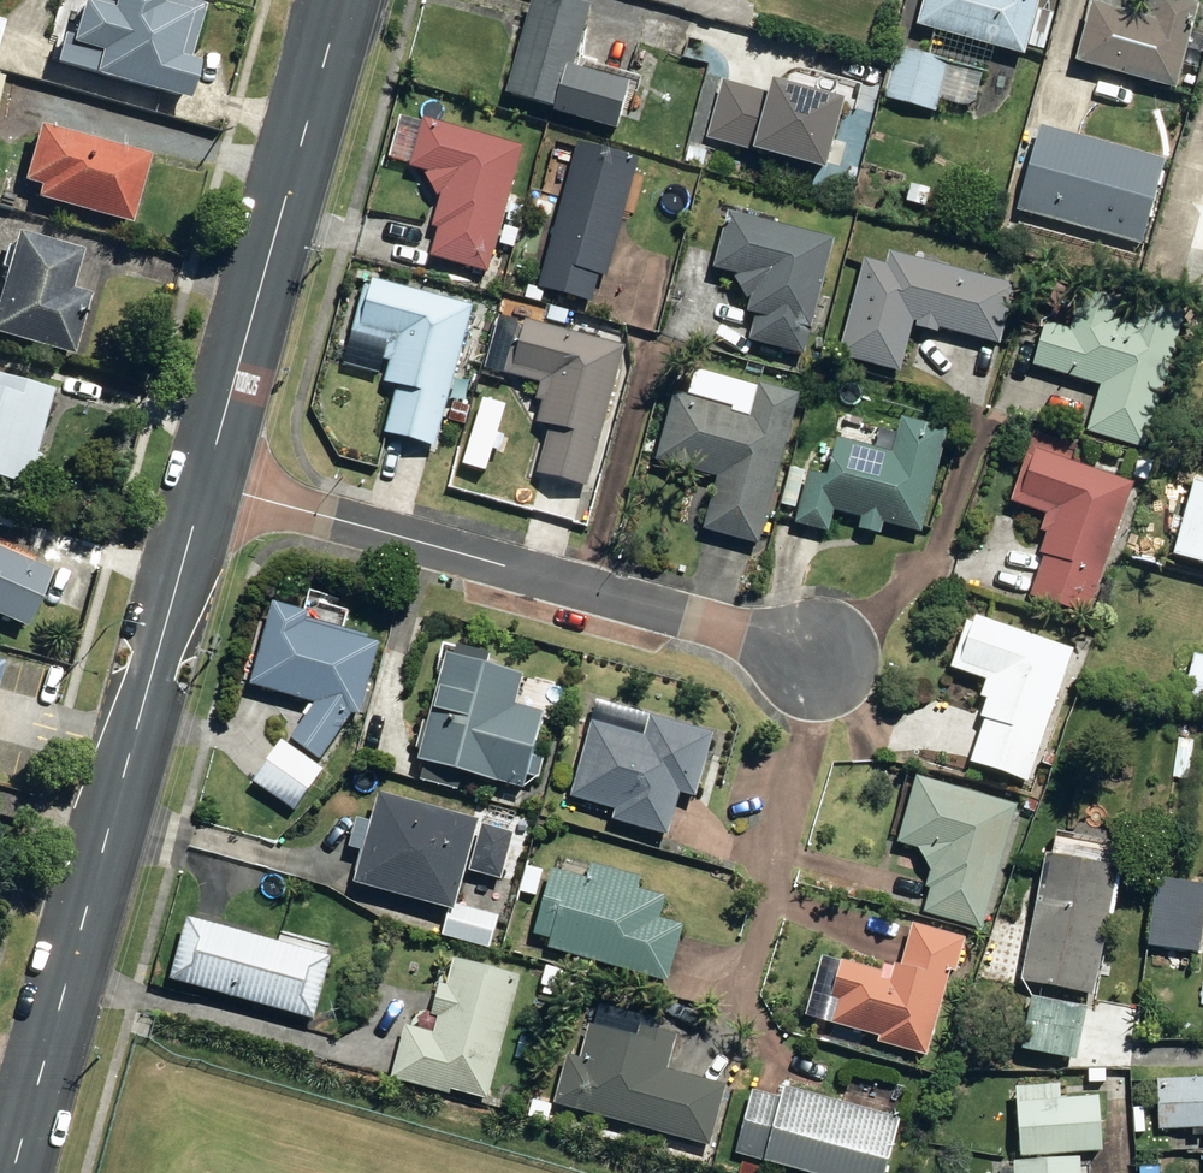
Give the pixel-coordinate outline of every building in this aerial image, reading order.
[(188,104),(197,68),(185,65),(200,9),(164,0),(116,0),(110,21),(80,13),(71,46),(61,43),(54,70),(188,104)] [(626,129),(639,83),(582,66),(601,5),(586,0),(541,0),(513,91),(562,106),(562,109),(626,129)] [(1021,54),(1036,0),(920,0),(913,25),(929,30),(922,55),(890,46),(876,96),(928,111),(932,97),(967,106),(977,72),(980,72),(988,45),(1021,54)] [(1172,87),(1195,3),(1183,0),(1152,0),(1147,18),(1088,2),(1072,60),(1172,87)] [(738,159),(799,178),(808,148),(828,155),(848,93),(827,87),(830,77),(791,65),(786,80),(765,74),(738,159)] [(713,146),(736,154),(750,112),(727,105),(713,146)] [(423,256),(481,273),(518,147),(419,118),(405,168),(421,172),(420,176),(431,196),(435,197),(426,227),(432,229),(423,256)] [(1012,211),(1135,246),(1160,161),(1036,126),(1012,211)] [(35,206),(129,230),(147,162),(37,134),(23,189),(39,192),(35,206)] [(533,288),(585,304),(593,277),(601,279),(637,163),(578,144),(533,288)] [(690,160),(705,165),(710,151),(695,146),(690,160)] [(829,179),(838,182),(841,171),(832,168),(829,179)] [(900,202),(919,207),(923,191),(905,185),(900,202)] [(744,342),(800,356),(807,331),(809,332),(832,240),(725,213),(710,271),(731,276),(730,278),(742,298),(747,299),(743,312),(750,314),(744,342)] [(493,245),(507,248),(511,230),(497,226),(493,245)] [(998,244),(1010,247),(1013,238),(1001,234),(998,244)] [(68,363),(82,304),(63,299),(73,258),(8,242),(0,276),(0,347),(68,363)] [(833,356),(894,373),(908,323),(910,324),(910,328),(932,333),(933,329),(994,346),(1010,287),(929,265),(931,257),(909,251),(908,258),(886,252),(882,267),(859,260),(833,356)] [(378,433),(429,448),(468,308),(369,280),(366,289),(359,287),(346,333),(382,343),(377,361),(383,363),(378,382),(392,385),(378,433)] [(518,300),(534,304),(537,291),(521,287),(518,300)] [(1081,436),(1140,453),(1181,314),(1135,301),(1128,325),(1111,320),(1115,304),(1080,293),(1067,334),(1041,326),(1028,369),(1095,389),(1081,436)] [(540,319),(557,325),(562,313),(543,307),(540,319)] [(531,474),(582,488),(622,349),(522,321),(519,330),(512,327),(499,373),(535,383),(530,401),(537,403),(531,422),(545,425),(531,474)] [(699,529),(754,545),(797,396),(759,385),(749,421),(725,414),(726,411),(671,395),(652,460),(714,478),(699,529)] [(23,497),(25,489),(28,490),(35,465),(30,464),(46,399),(0,388),(0,491),(23,497)] [(441,421),(458,426),(464,408),(447,402),(441,421)] [(853,530),(875,535),(878,524),(916,533),(944,431),(899,419),(890,456),(835,442),(825,479),(804,474),(790,523),(823,532),(829,510),(856,518),(853,530)] [(1027,599),(1084,619),(1131,487),(1036,453),(1033,461),(1025,460),(1009,506),(1044,518),(1038,534),(1045,536),(1038,556),(1042,557),(1027,599)] [(1180,484),(1197,489),(1201,476),(1184,470),(1180,484)] [(24,635),(47,580),(0,561),(0,626),(24,635)] [(282,744),(311,765),(345,717),(353,719),(374,648),(299,626),(302,616),(268,606),(244,687),(308,706),(282,744)] [(969,766),(1026,786),(1072,654),(977,621),(974,629),(967,626),(951,672),(985,684),(979,700),(986,703),(979,722),(984,723),(969,766)] [(1202,716),(1202,660),(1188,656),(1175,708),(1202,716)] [(414,762),(519,794),(541,719),(509,710),(518,680),(445,658),(414,762)] [(606,823),(663,839),(675,794),(692,799),(709,736),(624,713),(618,734),(586,725),(566,801),(608,813),(606,823)] [(245,785),(284,814),(314,773),(274,744),(245,785)] [(1039,767),(1048,771),(1053,759),(1044,755),(1039,767)] [(915,915),(974,933),(1011,808),(912,778),(892,845),(911,850),(923,873),(918,890),(922,891),(915,915)] [(432,939),(481,953),(491,919),(449,907),(459,873),(494,884),(507,836),(473,827),(474,825),(373,796),(364,826),(349,822),(342,849),(357,853),(348,886),(439,911),(432,939)] [(1023,826),(1032,830),(1036,819),(1027,816),(1023,826)] [(1013,984),(1084,998),(1111,871),(1041,857),(1013,984)] [(526,947),(659,986),(676,930),(652,923),(658,902),(630,893),(633,882),(585,868),(581,884),(547,874),(526,947)] [(512,896),(527,900),(534,875),(519,870),(512,896)] [(1139,949),(1192,956),(1199,888),(1147,882),(1139,949)] [(164,982),(307,1024),(326,961),(182,919),(164,982)] [(869,1044),(921,1059),(946,973),(951,975),(961,942),(906,926),(894,967),(891,966),(889,973),(881,970),(880,976),(837,964),(826,1002),(831,1004),(825,1026),(871,1039),(869,1044)] [(443,1093),(480,1103),(514,981),(447,962),(439,991),(433,989),(425,1020),(430,1022),(426,1036),(400,1028),(385,1081),(442,1097),(443,1093)] [(532,987),(547,992),(553,975),(538,969),(532,987)] [(343,995),(353,998),(357,980),(347,977),(343,995)] [(1011,1052),(1068,1065),(1079,1011),(1022,999),(1011,1052)] [(635,1040),(588,1027),(579,1062),(563,1057),(551,1100),(550,1106),(559,1108),(706,1149),(722,1089),(665,1073),(673,1040),(637,1031),(635,1040)] [(1078,1074),(1079,1087),(1095,1086),(1095,1073),(1078,1074)] [(1202,1131),(1202,1081),(1155,1082),(1156,1132),(1202,1131)] [(820,1172),(890,1172),(906,1120),(792,1085),(788,1098),(760,1090),(742,1150),(820,1172)] [(1008,1092),(1012,1160),(1095,1154),(1092,1101),(1053,1103),(1053,1089),(1008,1092)] [(544,1126),(548,1114),(550,1108),(540,1105),(530,1102),(524,1119),(544,1126)] [(767,1166),(749,1160),(745,1172),(765,1172),(767,1166)] [(1075,1162),(1008,1166),(1008,1172),(994,1172),(1076,1172),(1075,1162)]
